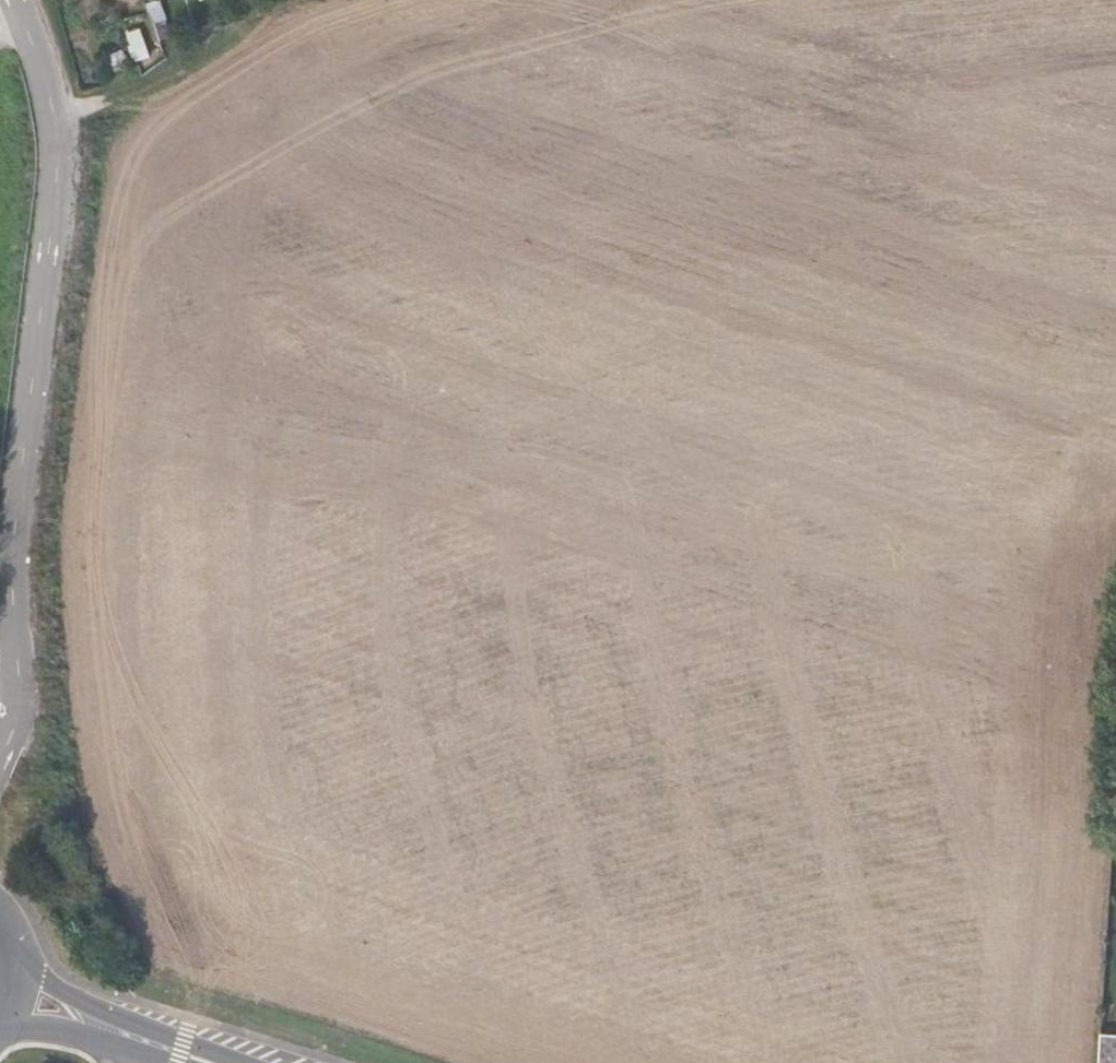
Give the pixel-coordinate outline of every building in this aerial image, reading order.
[(1095,1062),(1115,1062),(1115,1012),(1098,1011),(1095,1062)]
